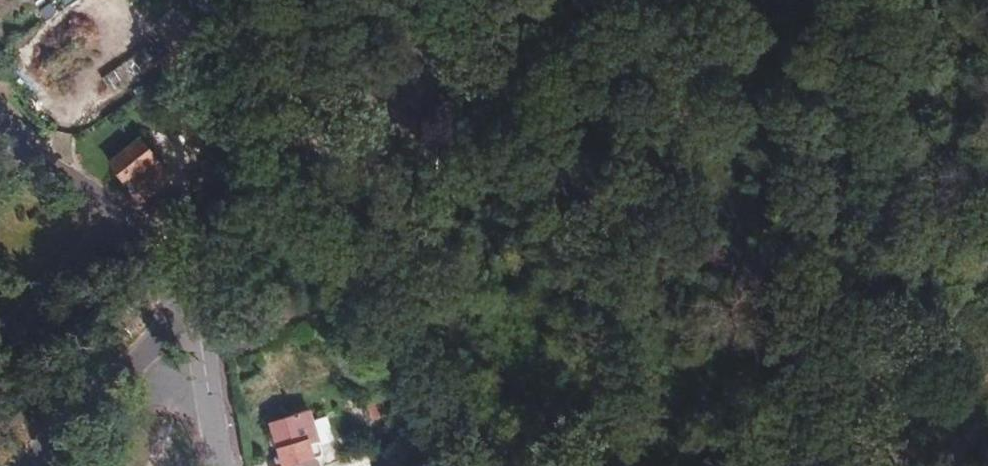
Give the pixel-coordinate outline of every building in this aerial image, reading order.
[(116,41),(87,68),(115,99),(168,48),(122,0),(91,0),(84,7),(116,41)] [(128,178),(132,184),(142,197),(166,178),(137,141),(107,165),(122,184),(128,178)] [(126,189),(132,184),(128,178),(122,184),(126,189)] [(274,459),(276,465),(304,465),(302,461),(312,457),(316,455),(302,411),(263,423),(274,459)]
